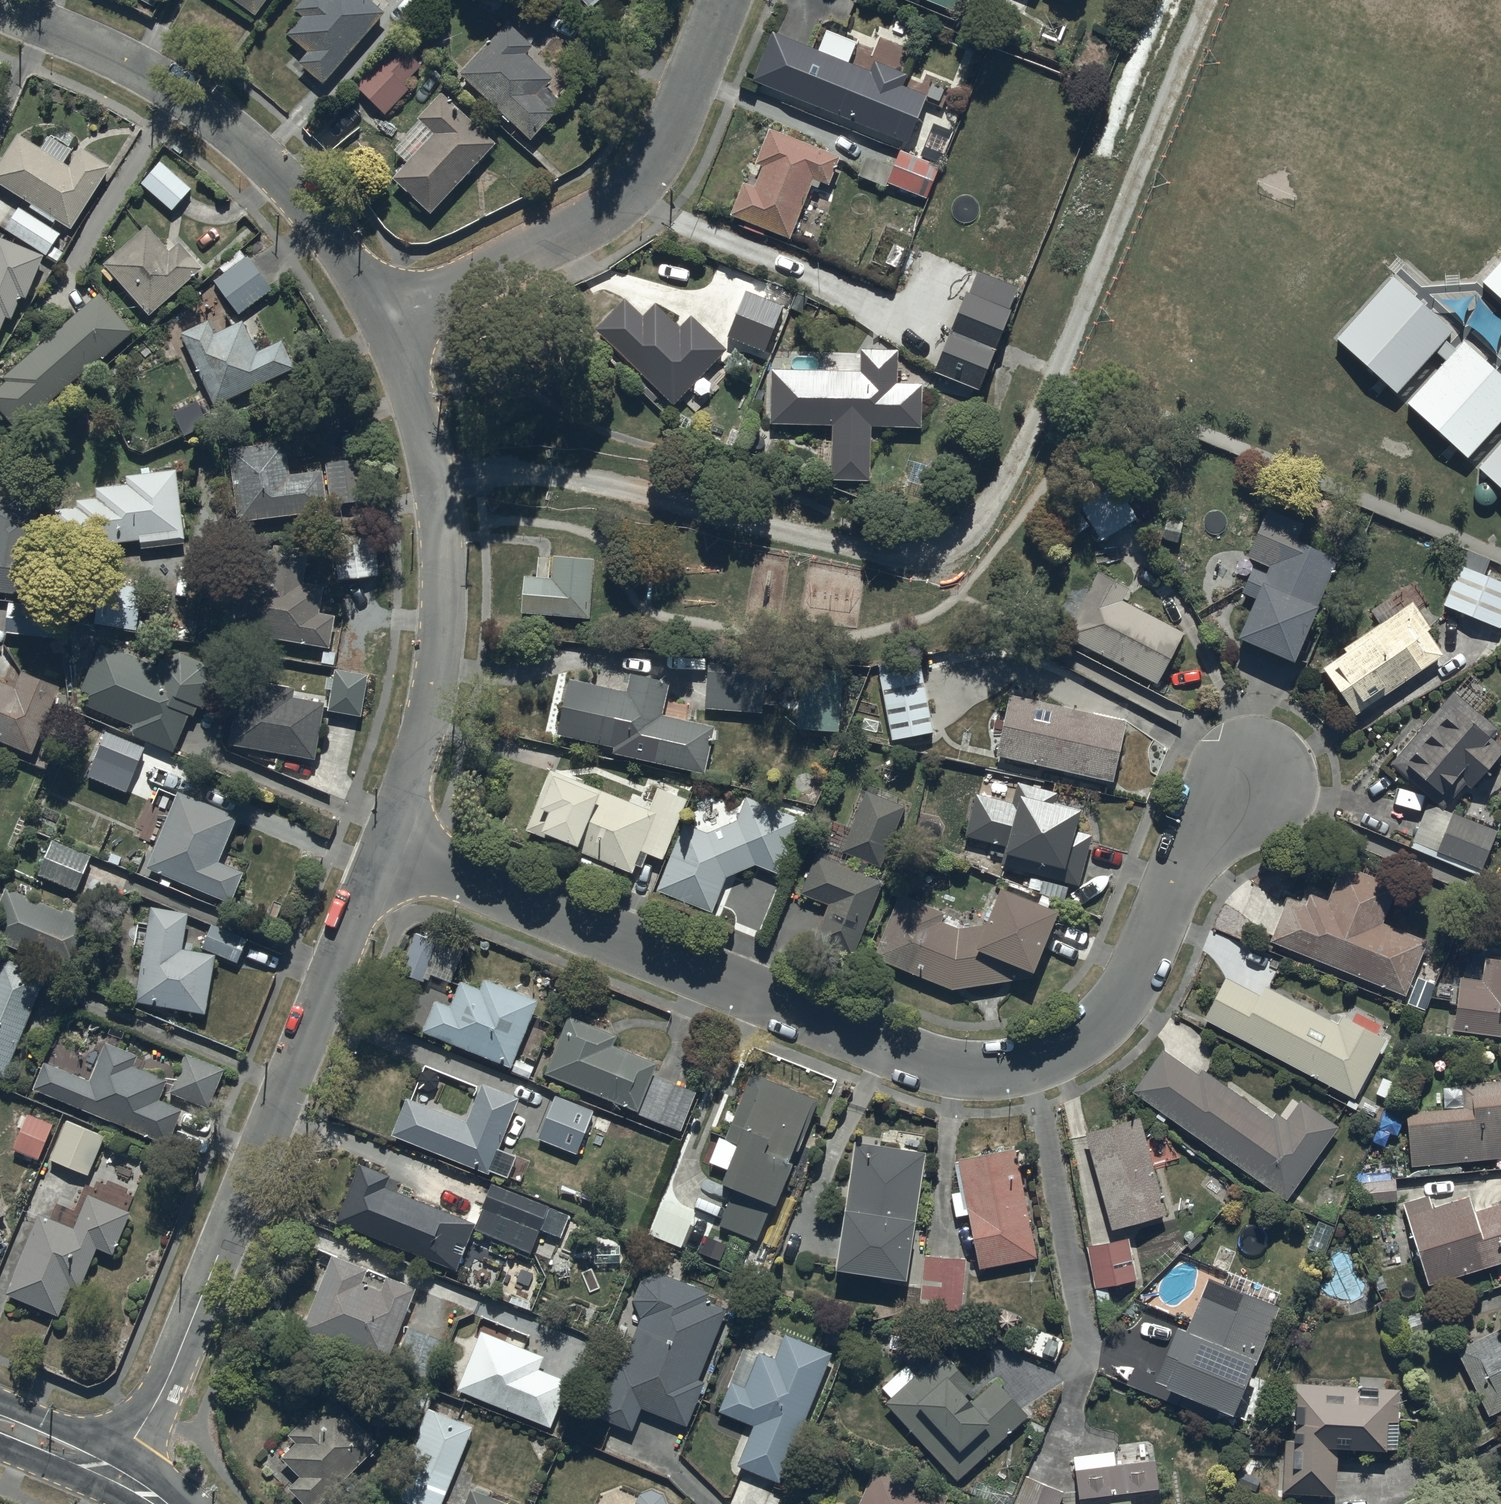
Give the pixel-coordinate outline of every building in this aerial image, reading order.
[(255,16),(267,0),(235,0),(255,16)] [(297,59),(324,79),(384,12),(369,0),(299,0),(296,3),(304,12),(289,31),(306,48),(297,59)] [(954,11),(958,0),(926,0),(954,11)] [(461,72),(529,138),(565,103),(544,85),(552,77),(527,51),(532,44),(507,22),(461,72)] [(773,28),(752,77),(905,140),(924,94),(901,85),(906,72),(875,59),(872,69),(773,28)] [(420,65),(394,41),(354,84),(385,113),(410,86),(405,81),(420,65)] [(434,131),(392,177),(431,213),(497,141),(442,91),(418,117),(434,131)] [(755,183),(742,180),(729,213),(790,238),(814,179),(830,185),(842,154),(770,125),(754,163),(762,166),(755,183)] [(21,131),(0,163),(0,178),(72,225),(111,165),(81,145),(69,163),(21,131)] [(886,186),(888,182),(927,197),(940,165),(899,149),(892,166),(865,155),(857,175),(886,186)] [(190,185),(158,158),(137,183),(169,210),(190,185)] [(168,249),(146,223),(102,261),(151,315),(203,267),(181,241),(168,249)] [(5,317),(10,317),(20,295),(26,297),(44,253),(0,235),(0,329),(5,317)] [(215,278),(237,310),(270,287),(248,255),(215,278)] [(1500,297),(1500,257),(1481,279),(1500,297)] [(1335,336),(1396,390),(1452,329),(1391,274),(1335,336)] [(1008,307),(964,289),(948,330),(953,332),(936,373),(978,390),(995,349),(992,348),(1008,307)] [(100,292),(2,374),(8,381),(0,387),(0,408),(17,429),(133,330),(100,292)] [(595,326),(660,388),(710,335),(694,320),(685,329),(655,301),(644,312),(626,294),(595,326)] [(784,326),(749,314),(736,352),(772,364),(784,326)] [(295,364),(282,338),(259,350),(243,320),(216,330),(209,318),(180,331),(215,404),(295,364)] [(1466,455),(1500,418),(1500,374),(1464,338),(1406,399),(1466,455)] [(832,423),(831,468),(870,469),(871,424),(921,426),(922,382),(897,382),(897,349),(861,347),(860,369),(800,367),(797,422),(832,423)] [(196,400),(175,409),(185,431),(206,422),(196,400)] [(285,439),(228,448),(239,520),(328,504),(321,469),(290,471),(285,439)] [(1478,465),(1500,486),(1500,439),(1478,465)] [(362,454),(324,459),(329,501),(367,497),(362,454)] [(142,549),(185,543),(175,468),(124,474),(124,483),(97,485),(98,497),(79,497),(79,506),(56,508),(59,548),(139,540),(142,549)] [(1101,538),(1135,517),(1114,482),(1078,505),(1079,507),(1056,521),(1066,538),(1092,522),(1101,538)] [(25,592),(38,509),(27,507),(17,497),(0,496),(0,589),(25,592)] [(1254,597),(1238,632),(1294,657),(1339,558),(1299,537),(1305,520),(1269,505),(1248,554),(1268,565),(1266,572),(1253,567),(1243,593),(1254,597)] [(332,534),(337,577),(376,573),(371,530),(332,534)] [(235,631),(329,645),(334,614),(318,612),(323,583),(304,581),(310,548),(272,542),(267,572),(244,568),(235,631)] [(1484,572),(1488,559),(1467,551),(1462,563),(1459,562),(1443,602),(1498,623),(1500,616),(1500,578),(1484,572)] [(589,616),(594,557),(554,552),(551,577),(542,576),(525,575),(521,611),(589,616)] [(1064,633),(1159,683),(1183,632),(1122,599),(1132,585),(1099,567),(1064,633)] [(141,586),(113,584),(110,631),(137,633),(141,586)] [(1327,662),(1358,708),(1442,653),(1426,628),(1431,627),(1413,599),(1343,645),(1346,649),(1327,662)] [(61,606),(10,601),(7,629),(58,634),(61,606)] [(127,733),(174,750),(188,713),(193,714),(197,704),(207,708),(225,659),(164,635),(154,660),(97,644),(80,690),(91,693),(85,707),(131,724),(127,733)] [(920,658),(879,665),(891,738),(932,731),(920,658)] [(766,663),(707,659),(704,707),(763,711),(766,663)] [(32,751),(61,683),(14,666),(7,684),(0,681),(0,738),(32,751)] [(365,672),(332,668),(327,707),(359,711),(365,672)] [(651,761),(707,772),(717,724),(663,711),(668,682),(631,671),(626,688),(555,675),(544,732),(617,748),(613,761),(651,772),(651,761)] [(228,741),(314,755),(324,694),(294,689),(295,681),(240,672),(228,741)] [(843,683),(798,680),(795,726),(840,730),(843,683)] [(1392,762),(1444,807),(1467,782),(1472,788),(1500,753),(1500,742),(1492,735),(1498,728),(1454,690),(1392,762)] [(1011,693),(996,751),(1114,777),(1125,718),(1011,693)] [(107,731),(89,773),(125,789),(143,746),(107,731)] [(660,787),(654,807),(560,769),(541,803),(549,806),(542,825),(640,868),(647,851),(663,856),(688,798),(660,787)] [(1013,802),(976,791),(967,833),(1004,844),(1000,860),(1080,884),(1093,832),(1077,828),(1081,806),(1053,799),(1057,790),(1017,780),(1013,802)] [(176,790),(145,866),(230,901),(243,869),(220,859),(239,816),(176,790)] [(818,854),(801,894),(828,905),(814,944),(853,959),(881,875),(867,870),(870,861),(880,866),(903,807),(869,792),(844,852),(860,858),(854,868),(818,854)] [(685,822),(659,892),(711,910),(728,873),(758,862),(780,873),(801,815),(749,796),(741,817),(710,831),(685,822)] [(1497,831),(1451,811),(1436,846),(1482,866),(1497,831)] [(90,854),(53,838),(38,870),(76,887),(90,854)] [(1288,895),(1270,939),(1405,993),(1426,939),(1383,922),(1398,884),(1343,862),(1328,898),(1310,891),(1305,902),(1288,895)] [(899,892),(872,955),(953,988),(1032,973),(1060,907),(1001,882),(984,923),(960,927),(942,919),(945,912),(899,892)] [(6,886),(0,901),(0,937),(78,973),(101,921),(65,906),(63,910),(6,886)] [(151,905),(134,998),(206,1011),(216,954),(182,948),(188,912),(151,905)] [(423,979),(441,938),(416,928),(398,969),(423,979)] [(2,1076),(45,974),(0,955),(0,1076),(2,1076)] [(1460,975),(1454,1027),(1500,1034),(1500,957),(1484,955),(1480,979),(1460,975)] [(1226,975),(1205,1017),(1355,1097),(1387,1036),(1343,1014),(1338,1023),(1264,983),(1259,994),(1226,975)] [(538,1001),(483,976),(478,987),(460,980),(451,1003),(433,999),(422,1028),(512,1066),(538,1001)] [(617,1035),(568,1014),(544,1071),(639,1111),(658,1061),(612,1042),(617,1035)] [(46,1058),(34,1087),(167,1144),(183,1107),(161,1097),(169,1078),(134,1064),(138,1056),(103,1041),(89,1076),(46,1058)] [(1162,1048),(1130,1088),(1286,1200),(1338,1125),(1300,1099),(1287,1118),(1277,1112),(1272,1117),(1202,1067),(1199,1073),(1162,1048)] [(225,1068),(184,1051),(168,1090),(208,1107),(225,1068)] [(817,1098),(753,1074),(729,1137),(738,1140),(724,1179),(778,1199),(793,1159),(789,1157),(791,1148),(797,1149),(817,1098)] [(1411,1165),(1500,1157),(1500,1078),(1459,1081),(1461,1105),(1405,1110),(1411,1165)] [(466,1120),(405,1095),(391,1130),(486,1170),(517,1096),(482,1082),(466,1120)] [(592,1109),(553,1094),(537,1136),(576,1150),(592,1109)] [(51,1123),(25,1112),(11,1147),(37,1157),(51,1123)] [(1084,1131),(1112,1228),(1167,1212),(1139,1115),(1084,1131)] [(106,1136),(65,1118),(48,1157),(89,1175),(106,1136)] [(854,1140),(835,1265),(905,1277),(926,1150),(854,1140)] [(956,1156),(980,1266),(1035,1255),(1015,1146),(956,1156)] [(390,1172),(358,1160),(335,1219),(456,1269),(475,1220),(387,1183),(390,1172)] [(1353,1180),(1355,1204),(1397,1200),(1395,1176),(1353,1180)] [(475,1227),(530,1249),(538,1229),(559,1237),(569,1214),(491,1182),(481,1207),(483,1208),(475,1227)] [(39,1213),(7,1291),(59,1312),(71,1283),(80,1287),(96,1247),(114,1251),(130,1210),(87,1193),(75,1224),(39,1213)] [(1403,1202),(1429,1283),(1500,1260),(1500,1200),(1474,1209),(1470,1194),(1432,1205),(1429,1194),(1403,1202)] [(1128,1236),(1085,1244),(1093,1287),(1136,1279),(1128,1236)] [(368,1267),(330,1253),(301,1330),(386,1363),(415,1286),(387,1275),(381,1288),(362,1280),(368,1267)] [(964,1256),(923,1254),(920,1309),(961,1311),(964,1256)] [(639,1317),(596,1413),(632,1427),(641,1407),(686,1423),(705,1379),(698,1375),(726,1305),(707,1295),(709,1291),(660,1271),(639,1279),(635,1302),(639,1317)] [(1177,1327),(1155,1380),(1233,1412),(1278,1304),(1210,1276),(1187,1331),(1177,1327)] [(1031,1322),(1000,1308),(988,1332),(1019,1347),(1031,1322)] [(1457,1348),(1489,1414),(1500,1408),(1500,1326),(1457,1348)] [(446,1343),(409,1328),(394,1363),(431,1378),(446,1343)] [(543,1354),(479,1330),(456,1389),(551,1426),(568,1382),(537,1369),(543,1354)] [(717,1410),(753,1424),(737,1465),(783,1482),(831,1352),(785,1331),(778,1357),(760,1349),(748,1386),(729,1378),(717,1410)] [(884,1399),(957,1479),(1029,1415),(995,1377),(972,1398),(968,1393),(975,1385),(941,1350),(917,1372),(908,1362),(882,1384),(890,1395),(884,1399)] [(1399,1387),(1295,1382),(1293,1439),(1283,1439),(1283,1489),(1335,1496),(1338,1447),(1397,1450),(1399,1387)] [(288,1487),(305,1503),(317,1503),(379,1442),(335,1400),(320,1415),(312,1407),(287,1433),(295,1442),(281,1456),(299,1475),(288,1487)] [(426,1407),(389,1493),(415,1503),(439,1503),(472,1427),(426,1407)] [(1073,1454),(1080,1503),(1161,1503),(1155,1458),(1117,1462),(1115,1448),(1073,1454)] [(949,1493),(875,1463),(857,1503),(945,1503),(949,1493)] [(1025,1475),(1011,1503),(1055,1503),(1061,1492),(1025,1475)] [(666,1503),(662,1493),(651,1487),(639,1492),(634,1503),(667,1503),(666,1503)] [(472,1489),(466,1503),(513,1503),(472,1489)]
